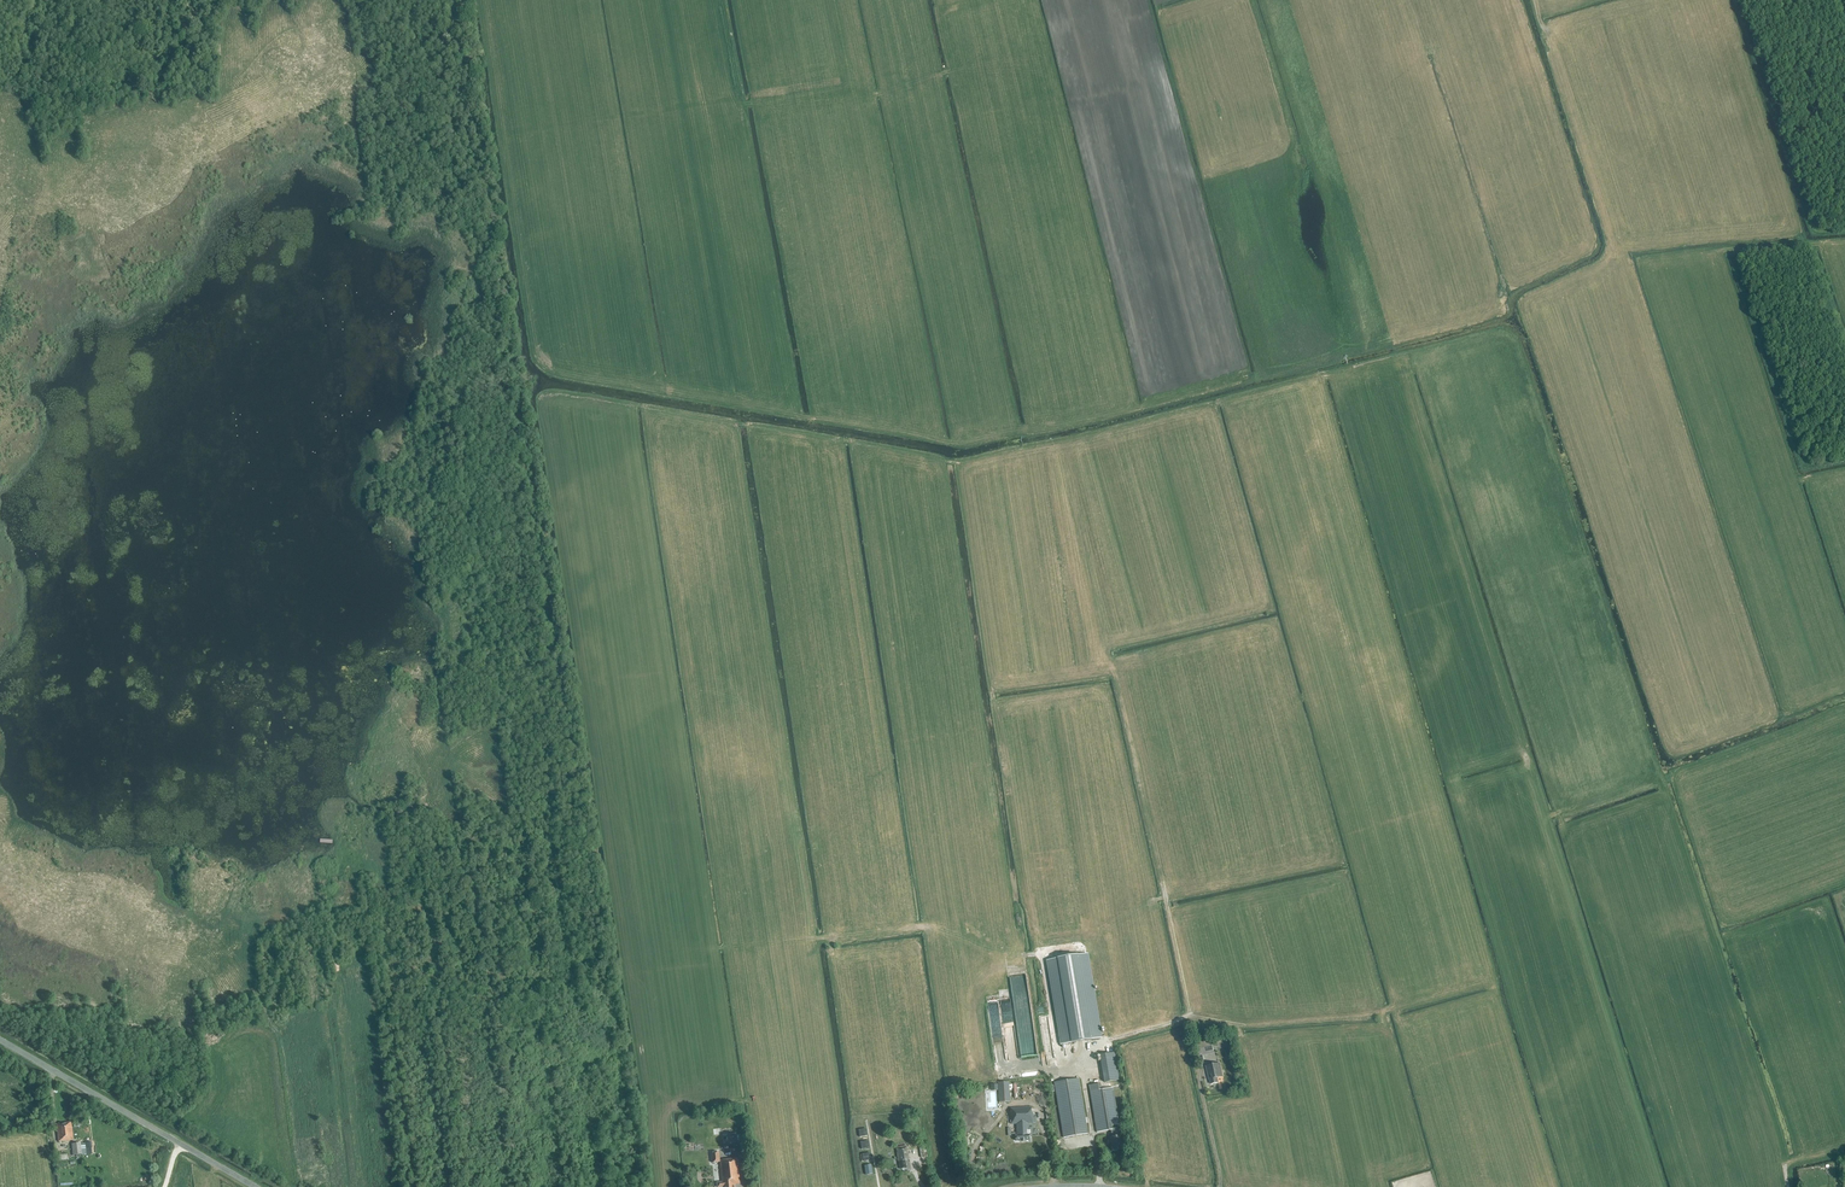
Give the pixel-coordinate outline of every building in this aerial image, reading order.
[(1101,1038),(1087,954),(1048,961),(1062,1045),(1101,1038)] [(1213,1051),(1211,1044),(1197,1047),(1198,1054),(1213,1051)] [(1119,1080),(1115,1053),(1100,1056),(1105,1083),(1119,1080)] [(1220,1065),(1206,1068),(1208,1076),(1209,1076),(1210,1077),(1208,1078),(1209,1081),(1210,1080),(1211,1084),(1218,1083),(1217,1078),(1218,1078),(1217,1074),(1222,1073),(1220,1065)] [(1064,1138),(1088,1134),(1079,1079),(1055,1083),(1064,1138)] [(1010,1102),(1009,1082),(998,1083),(1000,1103),(1010,1102)] [(1112,1138),(1111,1138),(1113,1151),(1122,1149),(1120,1136),(1118,1128),(1113,1129),(1112,1125),(1120,1124),(1114,1088),(1101,1090),(1100,1084),(1090,1086),(1097,1133),(1111,1130),(1112,1138)] [(1026,1124),(1033,1123),(1036,1123),(1036,1118),(1033,1118),(1032,1113),(1031,1113),(1031,1108),(1011,1109),(1011,1124),(1016,1124),(1017,1135),(1016,1136),(1016,1141),(1030,1140),(1030,1135),(1027,1135),(1026,1124)] [(59,1142),(73,1140),(71,1123),(56,1124),(59,1142)] [(738,1146),(737,1136),(727,1137),(727,1140),(723,1140),(724,1147),(738,1146)] [(869,1141),(861,1142),(862,1150),(870,1149),(869,1141)] [(72,1144),(73,1156),(82,1155),(92,1154),(91,1148),(90,1148),(89,1142),(84,1142),(84,1143),(80,1144),(80,1143),(72,1144)] [(900,1161),(900,1169),(906,1168),(905,1161),(910,1160),(907,1147),(897,1149),(899,1161),(900,1161)] [(921,1159),(928,1157),(926,1147),(919,1149),(921,1159)] [(723,1186),(724,1186),(734,1186),(734,1185),(740,1184),(738,1158),(720,1159),(719,1151),(711,1152),(712,1162),(720,1161),(722,1182),(717,1183),(717,1186),(723,1186)] [(871,1153),(863,1154),(864,1162),(872,1161),(871,1153)] [(871,1165),(865,1166),(866,1176),(873,1174),(871,1165)]
